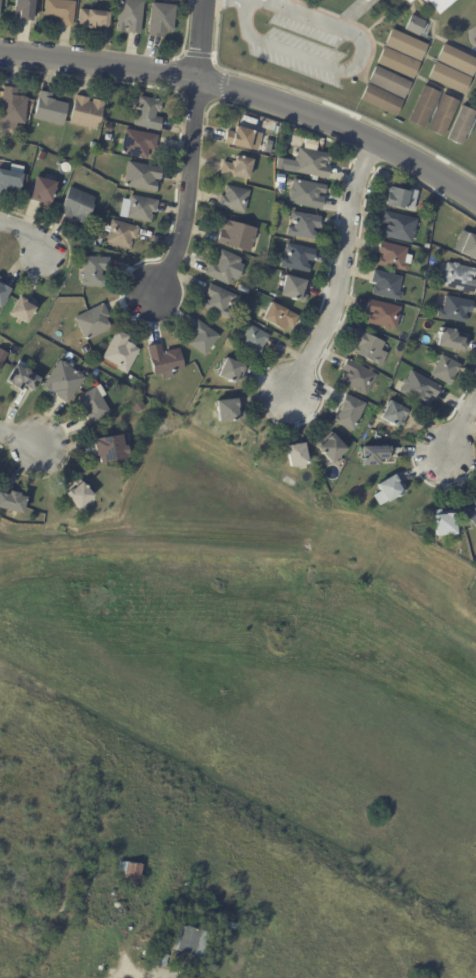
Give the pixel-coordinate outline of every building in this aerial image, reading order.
[(15,10),(16,0),(36,0),(33,23),(19,21),(21,11),(15,10)] [(44,18),(46,0),(56,0),(65,1),(76,3),(73,28),(60,26),(60,19),(44,18)] [(116,32),(120,0),(136,0),(144,1),(140,35),(128,33),(129,27),(126,27),(125,33),(116,32)] [(438,15),(425,0),(455,0),(438,15)] [(166,5),(177,6),(174,33),(166,32),(165,35),(162,34),(162,38),(148,36),(152,4),(166,5)] [(110,14),(109,29),(101,28),(101,31),(88,30),(88,27),(79,27),(81,11),(110,14)] [(412,16),(426,22),(419,37),(405,30),(412,15),(412,16)] [(428,46),(420,62),(385,46),(392,29),(428,46)] [(444,44),(475,60),(475,68),(472,77),(436,60),(444,44)] [(420,63),(413,80),(377,64),(384,47),(420,63)] [(472,79),(464,96),(428,78),(436,62),(472,79)] [(411,83),(403,100),(368,83),(376,66),(411,83)] [(403,101),(395,117),(360,100),(368,84),(403,101)] [(442,94),(425,130),(409,122),(425,87),(442,94)] [(16,132),(0,130),(0,122),(1,123),(4,88),(6,88),(18,89),(17,97),(20,97),(20,98),(21,97),(25,97),(26,99),(27,99),(25,126),(16,125),(16,132)] [(41,92),(53,95),(52,100),(55,101),(55,102),(68,105),(64,127),(34,120),(40,92),(41,92)] [(460,102),(444,138),(428,130),(444,95),(460,102)] [(87,99),(90,100),(89,102),(92,103),(93,100),(105,103),(100,125),(98,124),(96,131),(69,124),(77,96),(87,99)] [(156,116),(156,118),(163,119),(160,132),(134,126),(140,104),(138,103),(139,99),(142,97),(163,102),(160,114),(157,113),(156,116)] [(463,107),(475,113),(475,115),(462,147),(448,140),(463,107)] [(265,126),(263,133),(257,132),(259,124),(265,126)] [(255,133),(255,134),(259,135),(255,151),(251,150),(251,152),(232,147),(232,146),(225,144),(227,133),(235,135),(237,128),(255,133)] [(159,138),(156,152),(149,151),(148,161),(121,155),(126,130),(159,137),(159,138)] [(317,152),(332,156),(330,166),(326,165),(326,167),(330,168),(328,181),(318,179),(317,182),(312,181),(313,177),(294,174),(296,163),(295,162),(296,159),(297,158),(299,149),(304,150),(306,140),(318,143),(317,152)] [(111,148),(109,154),(102,152),(103,146),(111,148)] [(41,152),(47,155),(43,162),(37,160),(41,152)] [(253,162),(248,182),(233,178),(233,179),(219,176),(222,162),(231,164),(231,162),(236,163),(237,158),(253,162)] [(161,174),(159,182),(155,181),(154,183),(158,184),(156,194),(124,187),(129,163),(162,170),(161,174)] [(3,194),(0,193),(0,171),(9,173),(11,164),(24,167),(22,175),(28,176),(27,182),(22,181),(20,194),(10,192),(9,194),(3,193),(3,194)] [(41,204),(31,201),(37,179),(57,185),(52,205),(50,204),(49,208),(43,207),(43,205),(41,204)] [(325,195),(320,194),(319,198),(325,199),(322,211),(289,204),(291,196),(290,195),(290,192),(292,189),(294,180),(327,187),(325,195)] [(250,192),(245,215),(218,208),(221,196),(225,197),(226,194),(225,194),(227,186),(250,192)] [(94,206),(85,226),(75,221),(76,218),(72,217),(71,220),(59,214),(71,188),(96,199),(93,206),(94,206)] [(409,193),(410,193),(409,198),(415,199),(413,209),(407,208),(406,212),(385,207),(388,195),(390,195),(389,194),(387,193),(388,190),(390,188),(409,193)] [(158,202),(156,214),(152,213),(151,217),(152,217),(151,224),(120,218),(123,201),(130,202),(131,197),(158,202)] [(321,219),(320,230),(315,229),(314,233),(317,234),(316,242),(287,237),(288,228),(294,229),(296,221),(291,221),(292,213),(322,218),(321,219)] [(418,221),(415,231),(417,232),(416,236),(414,237),(412,245),(380,237),(382,229),(382,230),(383,227),(387,228),(387,226),(382,225),(385,213),(418,221)] [(139,229),(136,241),(132,240),(131,243),(132,244),(130,251),(107,244),(112,228),(110,227),(112,221),(139,229)] [(257,230),(255,239),(255,240),(255,244),(253,244),(251,254),(217,245),(221,233),(226,234),(226,233),(223,232),(225,222),(257,230)] [(468,235),(475,238),(475,261),(460,254),(468,235)] [(379,267),(381,259),(382,259),(383,256),(378,255),(381,243),(408,250),(407,256),(412,257),(410,266),(409,266),(407,273),(379,267)] [(316,251),(314,263),(308,262),(307,265),(311,266),(310,275),(280,268),(282,259),(288,261),(290,253),(286,252),(287,245),(316,251)] [(242,260),(239,267),(238,267),(229,287),(205,276),(211,264),(217,267),(219,263),(216,261),(221,251),(242,260)] [(110,259),(110,272),(102,272),(102,278),(106,278),(105,289),(83,288),(82,286),(82,282),(83,281),(84,258),(110,259)] [(460,267),(475,271),(475,275),(475,279),(472,278),(472,282),(475,283),(475,295),(442,287),(447,264),(453,265),(455,264),(459,265),(460,267)] [(403,279),(399,295),(403,296),(401,302),(373,295),(375,288),(376,288),(377,284),(372,283),(375,272),(403,279)] [(307,283),(304,296),(307,296),(305,303),(301,302),(300,303),(280,297),(286,277),(307,283)] [(10,292),(0,308),(0,282),(11,288),(9,291),(10,292)] [(204,307),(208,298),(206,297),(211,285),(237,298),(233,306),(231,304),(228,310),(233,313),(230,321),(203,309),(204,307)] [(21,296),(30,301),(30,300),(35,304),(35,305),(37,306),(35,310),(35,311),(26,326),(9,317),(19,299),(20,296),(21,296)] [(474,303),(472,315),(467,314),(466,317),(468,318),(466,325),(437,319),(439,312),(443,312),(446,297),(474,303)] [(370,301),(402,309),(396,332),(390,330),(389,331),(385,330),(385,329),(368,325),(370,317),(372,318),(373,314),(367,313),(370,301)] [(298,318),(292,328),(286,325),(283,332),(262,322),(271,304),(285,311),(298,317),(298,318)] [(104,306),(110,318),(106,320),(111,329),(85,342),(74,319),(103,305),(104,306)] [(194,336),(194,335),(189,331),(197,320),(219,337),(204,357),(187,345),(194,336)] [(269,337),(262,348),(263,349),(259,357),(239,345),(243,339),(238,336),(243,328),(248,330),(250,326),(269,337)] [(455,333),(454,334),(456,334),(456,338),(466,340),(465,345),(465,346),(464,352),(436,347),(439,336),(440,336),(440,334),(439,334),(440,329),(455,332),(455,333)] [(118,331),(130,338),(128,343),(136,348),(135,349),(140,351),(127,376),(117,370),(118,368),(103,359),(118,331)] [(358,347),(358,345),(354,343),(359,332),(384,345),(381,352),(387,355),(384,362),(381,361),(378,367),(352,354),(355,348),(357,348),(358,347)] [(35,338),(41,341),(39,346),(33,343),(35,338)] [(166,352),(180,349),(184,370),(154,377),(148,347),(161,344),(163,356),(165,356),(164,353),(166,352)] [(461,366),(450,387),(431,376),(442,356),(461,366)] [(246,369),(242,378),(244,378),(241,384),(238,383),(236,386),(218,378),(226,360),(246,369)] [(374,382),(365,398),(354,392),(354,390),(340,382),(344,375),(347,377),(348,375),(342,371),(348,360),(377,377),(374,382)] [(35,378),(41,382),(33,395),(24,389),(21,393),(5,384),(18,362),(27,367),(25,371),(29,373),(30,375),(35,378)] [(67,365),(68,366),(68,368),(77,373),(78,373),(82,376),(82,378),(86,380),(68,406),(57,398),(58,396),(52,392),(51,394),(43,388),(60,362),(63,364),(65,364),(67,365)] [(441,389),(436,399),(432,397),(431,399),(434,400),(429,409),(400,393),(404,386),(403,383),(405,380),(407,380),(411,372),(442,388),(441,389)] [(102,399),(111,414),(91,425),(85,414),(86,413),(81,405),(79,404),(78,401),(78,398),(96,388),(102,399)] [(361,418),(354,433),(334,424),(337,417),(338,417),(340,414),(343,407),(342,406),(347,396),(367,406),(361,418)] [(240,400),(241,412),(244,412),(244,419),(240,419),(240,422),(219,424),(217,402),(238,400),(238,399),(240,398),(240,400)] [(132,407),(140,402),(145,409),(136,415),(132,407)] [(407,412),(408,412),(403,421),(405,423),(402,428),(400,427),(398,430),(381,420),(390,402),(407,412)] [(349,452),(333,467),(318,451),(319,450),(315,446),(321,441),(322,443),(332,434),(349,452)] [(127,447),(129,455),(126,456),(127,460),(101,465),(100,457),(97,458),(94,441),(122,436),(125,447),(127,447)] [(287,448),(306,445),(309,464),(306,465),(307,467),(291,470),(287,448)] [(392,448),(392,460),(390,460),(390,461),(383,461),(383,466),(380,466),(380,467),(364,467),(364,448),(392,448)] [(396,475),(401,483),(402,482),(405,488),(403,489),(404,491),(402,492),(403,494),(387,503),(379,489),(378,489),(376,486),(394,476),(393,475),(395,473),(396,475)] [(69,498),(74,494),(83,486),(96,501),(81,514),(68,499),(69,498)] [(23,516),(0,510),(0,494),(9,497),(10,493),(11,493),(21,496),(20,498),(27,500),(26,504),(23,516)] [(473,503),(475,501),(475,529),(463,512),(469,508),(470,509),(472,507),(474,505),(473,503)] [(442,513),(454,512),(455,517),(456,517),(458,538),(436,540),(435,519),(434,519),(433,514),(435,514),(435,512),(442,512),(442,513)] [(143,865),(139,889),(124,887),(126,874),(118,873),(120,862),(143,865)] [(230,923),(237,926),(234,931),(227,927),(230,923)] [(173,949),(180,925),(185,926),(186,925),(212,932),(205,957),(173,949)] [(167,965),(166,967),(160,966),(160,968),(152,967),(155,953),(169,956),(167,965)]
